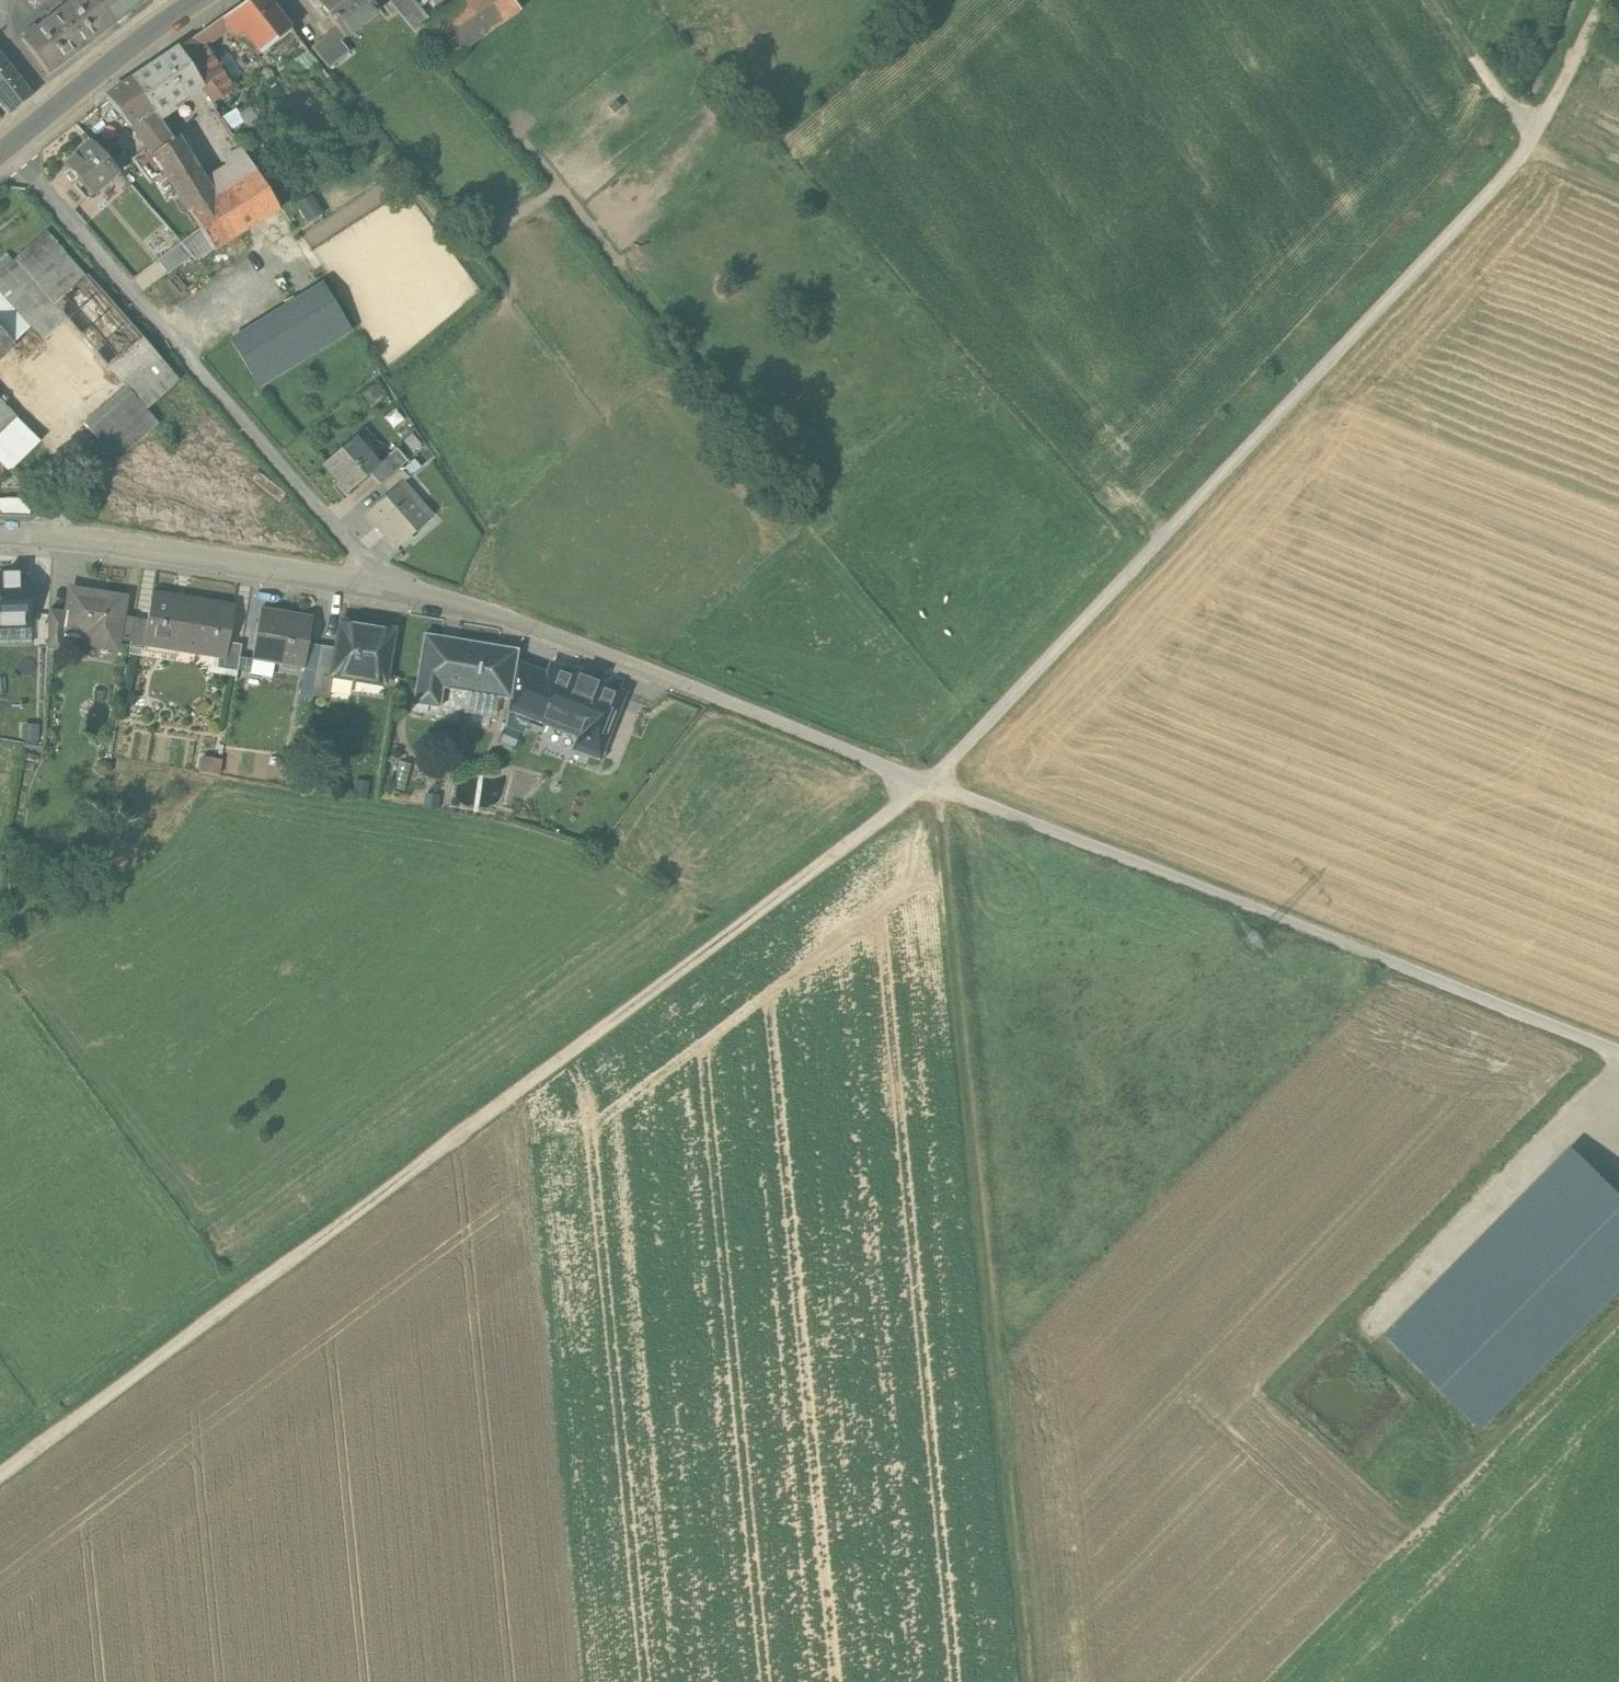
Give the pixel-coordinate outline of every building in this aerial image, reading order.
[(92,0),(77,0),(22,40),(50,74),(112,25),(92,0)] [(112,25),(147,0),(92,0),(112,25)] [(241,5),(292,65),(307,53),(266,0),(249,0),(241,5)] [(344,38),(378,12),(373,6),(369,0),(315,0),(344,38)] [(462,2),(487,34),(519,11),(510,0),(465,0),(462,2)] [(462,2),(416,34),(442,66),(487,34),(462,2)] [(292,65),(241,5),(219,21),(221,23),(224,20),(230,26),(229,29),(236,37),(243,32),(271,67),(272,66),(280,75),(292,65)] [(233,87),(197,35),(179,48),(204,83),(215,99),(233,87)] [(334,35),(313,50),(328,69),(349,53),(334,35)] [(204,83),(179,48),(131,79),(158,119),(159,121),(174,110),(172,106),(204,83)] [(0,56),(0,99),(11,113),(32,96),(0,56)] [(158,119),(131,79),(106,96),(148,150),(153,156),(156,155),(154,153),(173,141),(159,121),(158,119)] [(257,92),(243,103),(258,122),(272,111),(257,92)] [(221,116),(228,128),(240,121),(233,109),(221,116)] [(234,184),(212,197),(177,139),(173,141),(154,153),(156,155),(167,173),(200,227),(213,249),(259,223),(234,184)] [(120,173),(93,143),(65,168),(92,198),(120,173)] [(148,150),(132,161),(150,185),(167,173),(156,155),(153,156),(148,150)] [(280,210),(240,154),(229,160),(234,167),(227,172),(234,184),(259,223),(280,210)] [(213,249),(200,227),(181,243),(193,256),(197,260),(213,249)] [(155,255),(174,242),(166,230),(147,243),(155,255)] [(0,275),(0,359),(33,328),(44,341),(66,322),(124,389),(145,412),(176,384),(45,236),(0,275)] [(181,243),(157,265),(167,276),(193,256),(181,243)] [(321,287),(231,343),(259,389),(349,333),(321,287)] [(124,389),(84,424),(117,461),(157,426),(145,412),(124,389)] [(10,469),(38,445),(17,420),(0,403),(0,458),(10,469)] [(377,468),(353,441),(325,467),(350,495),(371,476),(378,469),(377,468)] [(397,450),(377,468),(378,469),(371,476),(380,485),(400,467),(407,461),(397,450)] [(400,467),(380,485),(389,496),(402,486),(410,478),(400,467)] [(389,496),(367,515),(395,548),(430,519),(402,486),(389,496)] [(30,512),(30,496),(0,495),(0,511),(30,512)] [(0,578),(0,627),(31,626),(30,578),(19,578),(19,574),(3,574),(3,578),(0,578)] [(125,599),(71,590),(67,612),(65,630),(95,635),(94,646),(117,650),(125,599)] [(153,592),(147,625),(144,643),(146,643),(187,650),(195,599),(153,592)] [(235,606),(195,599),(187,650),(218,656),(226,657),(228,644),(235,606)] [(67,612),(49,609),(48,650),(61,652),(65,630),(67,612)] [(292,614),(281,613),(281,612),(280,612),(261,609),(262,609),(261,609),(252,656),(275,657),(274,664),(303,668),(303,669),(304,669),(308,644),(313,617),(312,617),(311,618),(293,615),(293,614),(292,614)] [(147,625),(134,623),(130,649),(145,651),(146,643),(144,643),(147,625)] [(394,631),(341,623),(337,650),(336,649),(332,675),(352,679),(353,672),(386,678),(394,631)] [(31,626),(0,627),(0,644),(31,644),(31,626)] [(502,648),(423,636),(412,705),(435,708),(439,686),(495,694),(502,648)] [(228,644),(226,657),(218,656),(215,669),(237,673),(241,646),(228,644)] [(321,647),(308,644),(304,669),(303,673),(317,675),(321,647)] [(336,649),(321,647),(316,681),(330,683),(332,675),(336,649)] [(518,651),(502,648),(495,694),(494,697),(510,699),(516,663),(518,651)] [(546,675),(516,663),(510,699),(508,710),(530,718),(546,675)] [(546,675),(530,718),(581,738),(580,743),(581,747),(583,750),(585,753),(587,755),(599,759),(624,694),(551,665),(546,675)] [(1618,1289),(1618,1192),(1568,1141),(1382,1330),(1481,1430),(1618,1289)]
